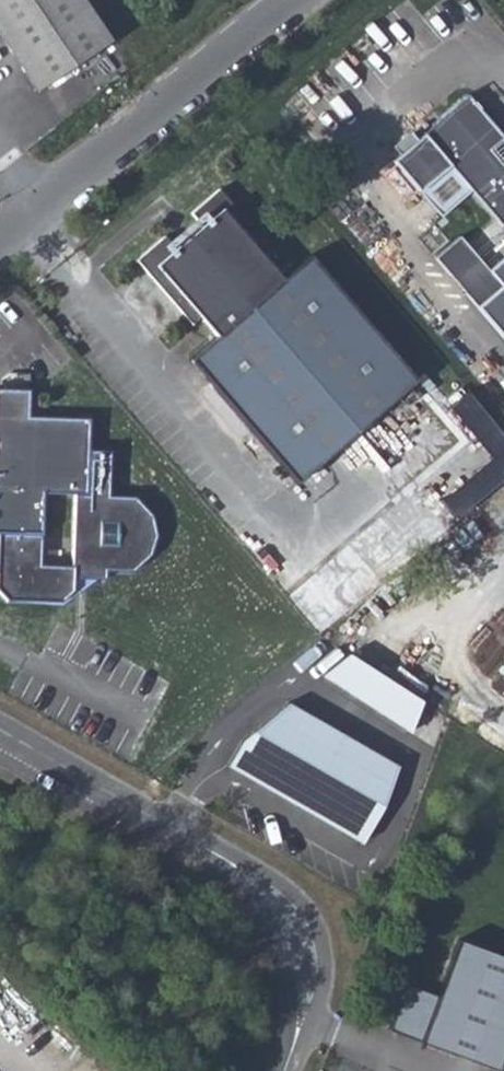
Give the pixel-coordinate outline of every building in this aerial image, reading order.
[(35,94),(110,45),(80,0),(0,0),(0,41),(35,94)] [(392,160),(419,192),(449,165),(503,230),(503,167),(489,150),(503,138),(467,96),(392,160)] [(503,138),(489,150),(503,167),(503,139),(503,138)] [(275,254),(219,189),(190,213),(201,226),(175,249),(164,236),(136,260),(192,325),(200,318),(215,335),(188,359),(296,483),(416,380),(308,255),(282,279),(266,261),(275,254)] [(502,286),(459,236),(434,258),(477,308),(502,286)] [(0,389),(0,591),(7,599),(59,601),(72,589),(72,577),(105,579),(105,573),(131,574),(148,557),(156,538),(150,518),(134,500),(107,499),(109,451),(87,451),(88,419),(28,417),(28,390),(0,389)] [(421,701),(348,654),(321,676),(409,732),(421,701)] [(382,807),(397,766),(287,703),(241,740),(227,765),(361,843),(382,807)] [(503,1049),(503,956),(457,939),(436,996),(404,984),(388,1030),(496,1070),(503,1049)]
